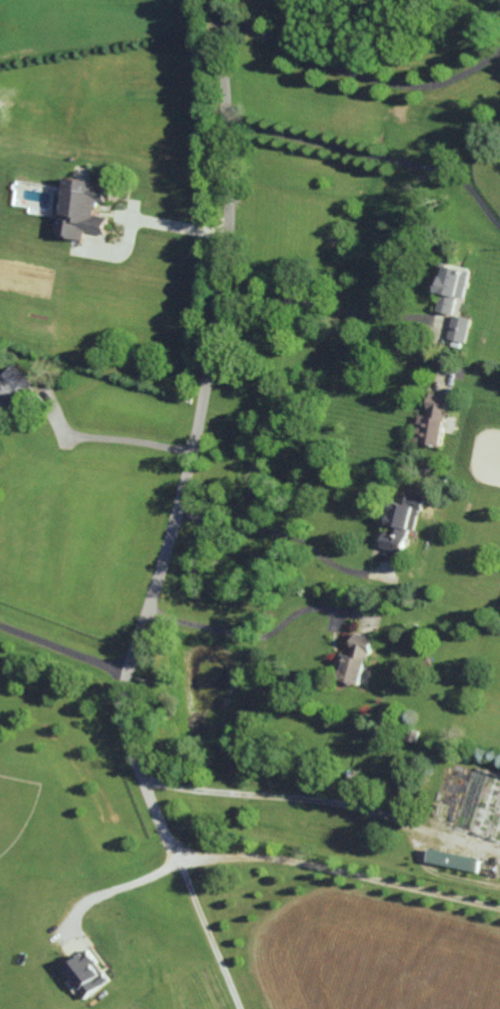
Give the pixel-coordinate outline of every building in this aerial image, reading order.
[(108,218),(96,216),(98,201),(112,203),(115,185),(69,178),(63,214),(58,213),(54,235),(83,240),(84,232),(106,236),(108,218)] [(468,270),(444,266),(439,293),(441,294),(438,312),(461,316),(468,270)] [(464,343),(471,320),(454,315),(447,339),(464,343)] [(3,415),(34,382),(14,364),(0,379),(0,412),(3,415)] [(448,396),(430,394),(427,416),(418,415),(415,442),(442,446),(448,396)] [(371,637),(352,633),(341,679),(360,684),(371,637)] [(476,873),(479,859),(428,848),(426,862),(476,873)] [(110,980),(89,951),(66,968),(73,976),(67,981),(83,1001),(110,980)]
